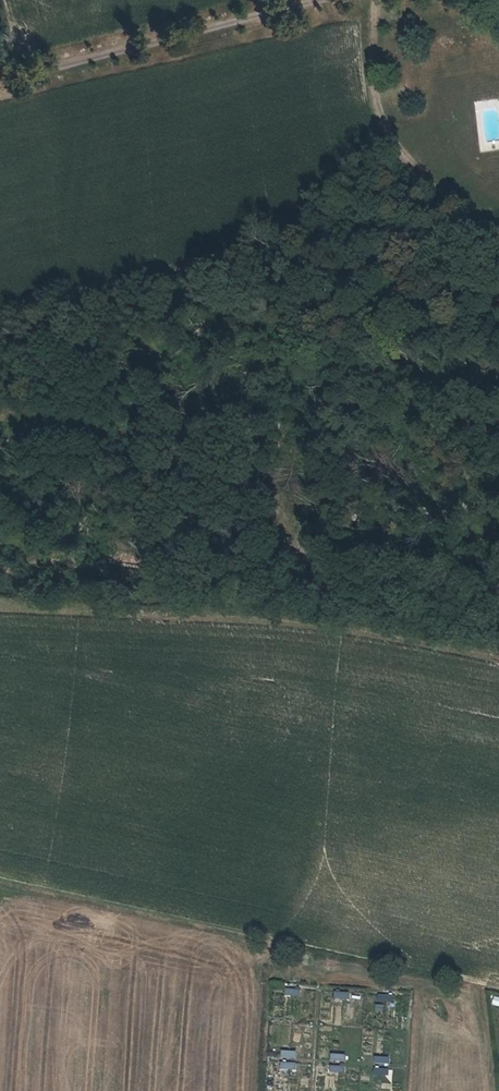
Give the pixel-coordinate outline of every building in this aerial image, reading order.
[(302,996),(303,990),(288,988),(287,995),(302,996)] [(298,1061),(298,1051),(283,1050),(283,1061),(298,1061)] [(332,1054),(331,1072),(347,1073),(347,1054),(332,1054)] [(375,1067),(391,1067),(391,1057),(376,1057),(375,1067)] [(298,1071),(299,1063),(283,1061),(282,1069),(298,1071)] [(375,1068),(375,1075),(391,1076),(391,1069),(375,1068)]
